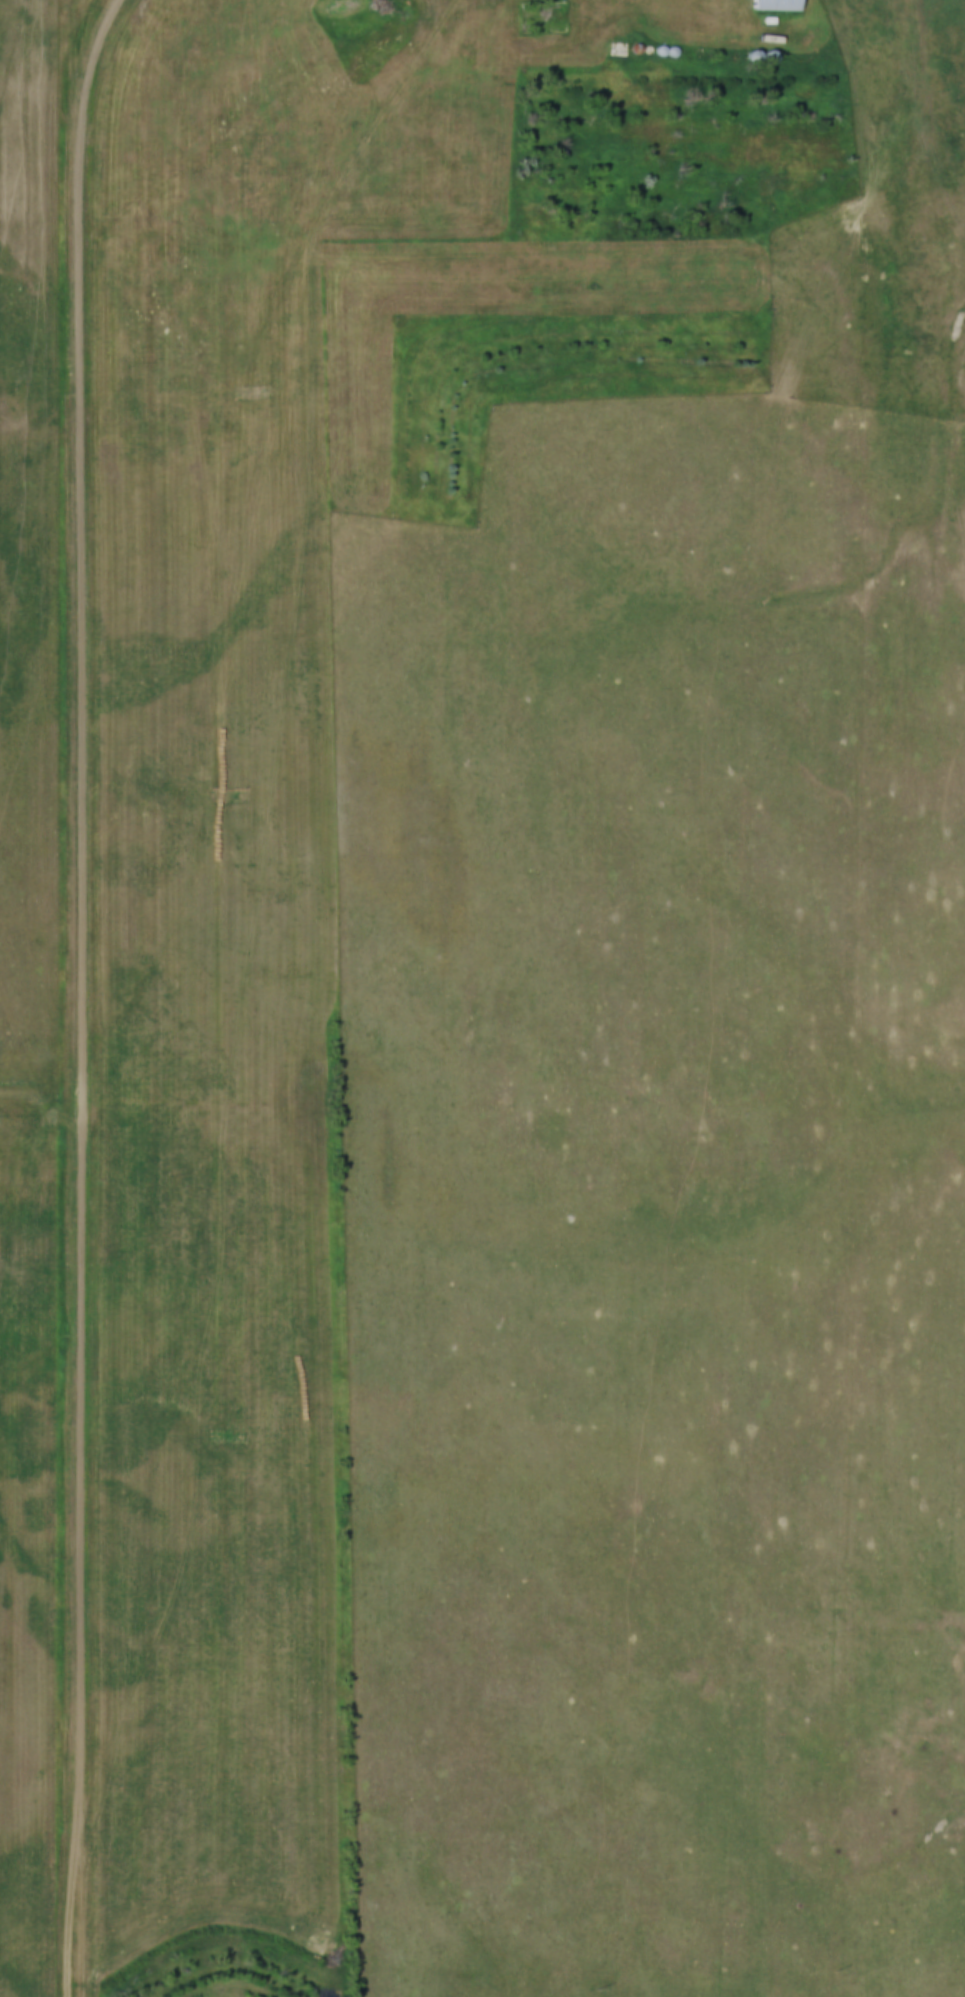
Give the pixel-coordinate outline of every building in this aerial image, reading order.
[(798,11),(798,0),(751,0),(751,11),(798,11)] [(628,41),(608,41),(608,57),(628,57),(628,41)] [(603,84),(606,83),(608,81),(609,78),(608,75),(606,73),(603,72),(600,73),(598,75),(597,78),(598,81),(600,83),(603,84)] [(628,86),(631,85),(633,83),(634,80),(633,77),(631,74),(628,74),(625,74),(622,77),(621,80),(622,83),(625,85),(628,86)] [(640,86),(643,86),(646,84),(646,81),(646,77),(643,75),(640,74),(637,75),(635,77),(634,81),(635,84),(637,86),(640,86)] [(723,92),(726,91),(729,89),(730,85),(729,82),(726,79),(723,78),(719,79),(717,82),(716,85),(717,89),(719,91),(723,92)] [(741,93),(744,92),(747,89),(748,86),(747,83),(744,80),(741,79),(737,80),(735,83),(734,86),(735,89),(737,92),(741,93)]
